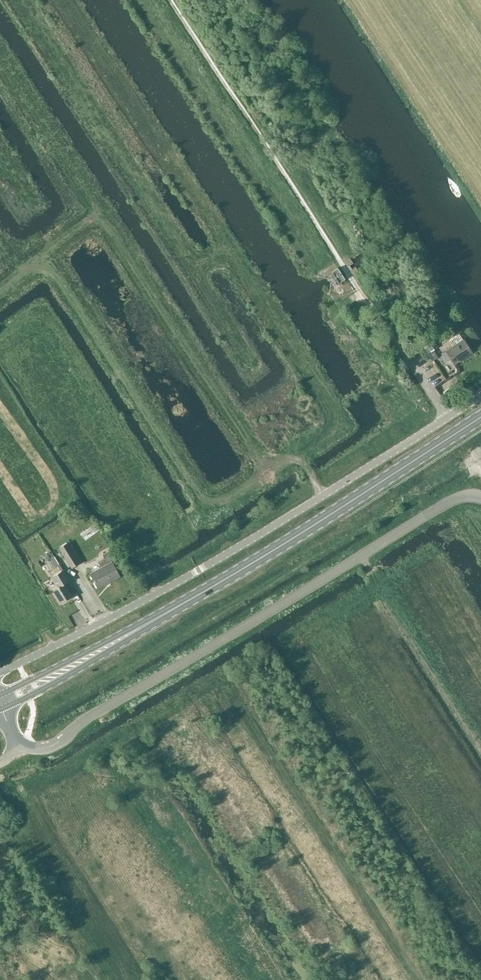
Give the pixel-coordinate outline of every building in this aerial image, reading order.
[(345,279),(337,268),(332,271),(339,283),(345,279)] [(438,359),(433,350),(438,347),(429,334),(423,338),(425,342),(421,344),(433,363),(438,359)] [(453,347),(463,340),(460,335),(449,341),(453,347)] [(453,347),(446,351),(443,353),(446,358),(449,356),(454,363),(472,352),(464,340),(463,340),(453,347)] [(81,533),(86,540),(100,530),(95,523),(81,533)] [(59,548),(72,568),(80,562),(68,542),(59,548)] [(99,562),(101,567),(90,573),(98,588),(120,576),(112,562),(117,560),(112,550),(103,555),(105,558),(99,562)] [(69,581),(63,571),(62,571),(58,566),(49,572),(59,587),(53,591),(60,603),(72,596),(64,584),(69,581)]
